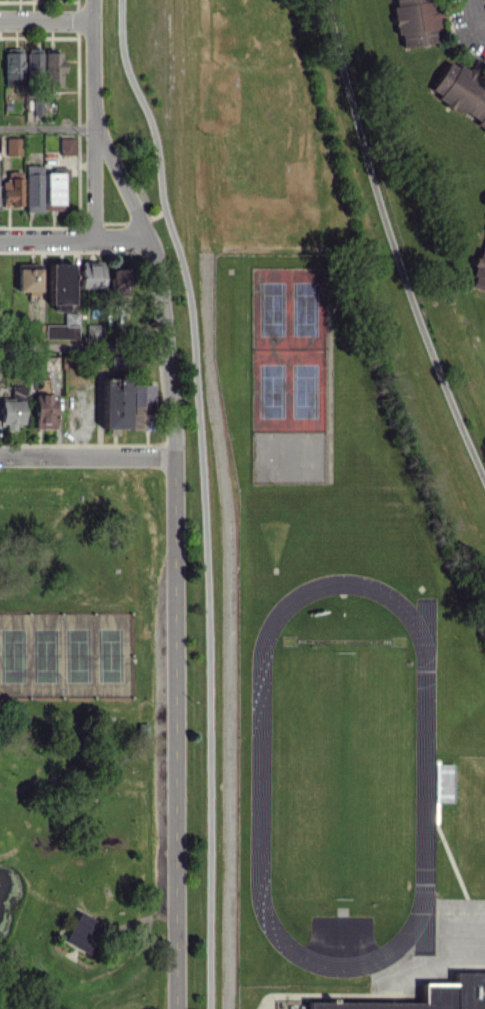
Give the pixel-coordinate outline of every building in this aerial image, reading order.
[(434,16),(439,16),(436,0),(391,0),(398,48),(438,42),(434,16)] [(26,78),(40,78),(41,49),(27,48),(26,78)] [(43,86),(61,86),(61,49),(43,49),(43,86)] [(4,52),(5,85),(12,85),(12,79),(22,79),(21,52),(4,52)] [(433,98),(435,99),(440,104),(458,114),(461,111),(476,119),(473,125),(484,131),(484,81),(470,66),(470,65),(465,70),(446,59),(428,92),(433,98)] [(6,155),(21,155),(21,137),(6,137),(6,155)] [(59,137),(60,155),(74,154),(74,137),(59,137)] [(41,166),(25,166),(26,212),(42,211),(41,166)] [(1,179),(1,206),(21,205),(20,171),(7,171),(7,179),(1,179)] [(44,210),(62,210),(61,171),(43,172),(44,210)] [(481,249),(478,248),(466,285),(484,291),(484,236),(481,249)] [(102,288),(102,262),(80,262),(80,288),(102,288)] [(71,263),(49,263),(48,304),(55,305),(55,311),(70,311),(71,263)] [(40,296),(40,268),(17,267),(17,291),(27,291),(27,296),(40,296)] [(111,268),(111,288),(127,288),(128,268),(111,268)] [(45,324),(44,339),(77,340),(78,313),(64,312),(64,325),(45,324)] [(103,323),(86,324),(87,339),(103,339),(103,323)] [(102,379),(102,428),(128,428),(127,378),(102,379)] [(55,428),(54,390),(34,391),(35,429),(55,428)] [(0,400),(0,407),(0,423),(6,423),(6,429),(20,429),(21,401),(0,400)] [(63,939),(89,954),(105,926),(80,911),(63,939)] [(298,1008),(484,1008),(484,965),(446,965),(446,975),(417,975),(417,996),(298,996),(298,1008)]
